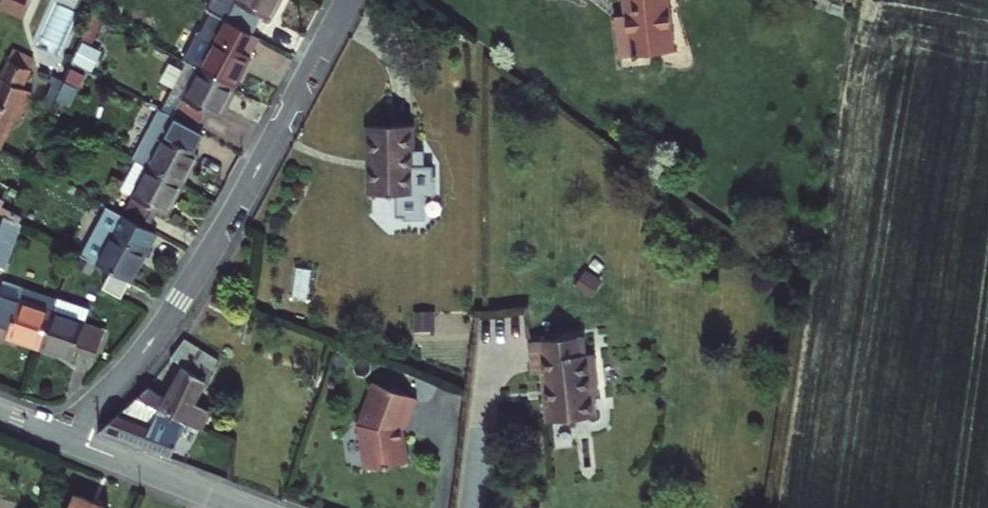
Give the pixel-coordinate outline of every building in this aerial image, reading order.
[(23,18),(31,0),(0,0),(0,7),(23,18)] [(285,0),(243,0),(232,22),(258,36),(267,20),(274,23),(282,6),(285,0)] [(629,9),(631,25),(618,27),(623,60),(676,53),(668,0),(627,0),(629,9)] [(218,15),(192,65),(207,73),(232,22),(218,15)] [(266,40),(258,36),(232,22),(207,73),(241,91),(249,74),(257,57),(266,40)] [(14,53),(10,61),(3,80),(6,80),(0,93),(0,146),(10,122),(18,126),(22,116),(14,113),(25,91),(21,89),(34,62),(14,53)] [(207,73),(192,65),(167,116),(183,124),(207,73)] [(233,107),(241,91),(207,73),(183,124),(210,138),(218,120),(225,123),(233,107)] [(142,165),(159,174),(183,124),(167,116),(142,165)] [(201,155),(210,138),(183,124),(159,174),(193,191),(201,174),(209,158),(201,155)] [(413,127),(374,128),(375,158),(376,187),(415,187),(413,127)] [(120,215),(135,222),(159,174),(142,165),(117,213),(120,215)] [(185,207),(193,191),(159,174),(135,222),(163,236),(170,219),(177,223),(185,207)] [(154,255),(163,236),(135,222),(120,215),(95,264),(128,282),(145,290),(152,274),(160,258),(154,255)] [(2,216),(0,220),(0,254),(3,255),(17,224),(2,216)] [(13,298),(17,286),(0,280),(0,294),(13,298)] [(120,298),(136,307),(145,290),(128,282),(120,298)] [(0,294),(0,325),(3,326),(1,334),(18,340),(36,347),(53,299),(17,286),(13,298),(0,294)] [(84,310),(53,299),(36,347),(52,352),(67,358),(70,351),(90,358),(100,329),(80,322),(84,310)] [(584,336),(532,342),(537,376),(546,376),(551,422),(573,420),(596,417),(592,393),(598,393),(593,354),(586,354),(584,336)] [(181,366),(201,377),(212,356),(183,341),(170,361),(181,366)] [(178,422),(188,402),(201,377),(181,366),(171,384),(160,403),(147,395),(139,407),(148,410),(155,413),(158,414),(178,422)] [(420,400),(377,384),(364,420),(367,425),(362,430),(367,465),(373,469),(386,467),(389,470),(392,466),(400,465),(409,463),(406,441),(402,441),(400,433),(403,427),(405,428),(406,429),(408,428),(409,427),(410,426),(420,400)] [(178,422),(193,428),(203,408),(188,402),(178,422)] [(148,410),(139,407),(86,428),(124,442),(161,456),(178,422),(158,414),(155,413),(148,410)] [(109,507),(91,501),(74,495),(69,507),(108,507),(109,507)]
